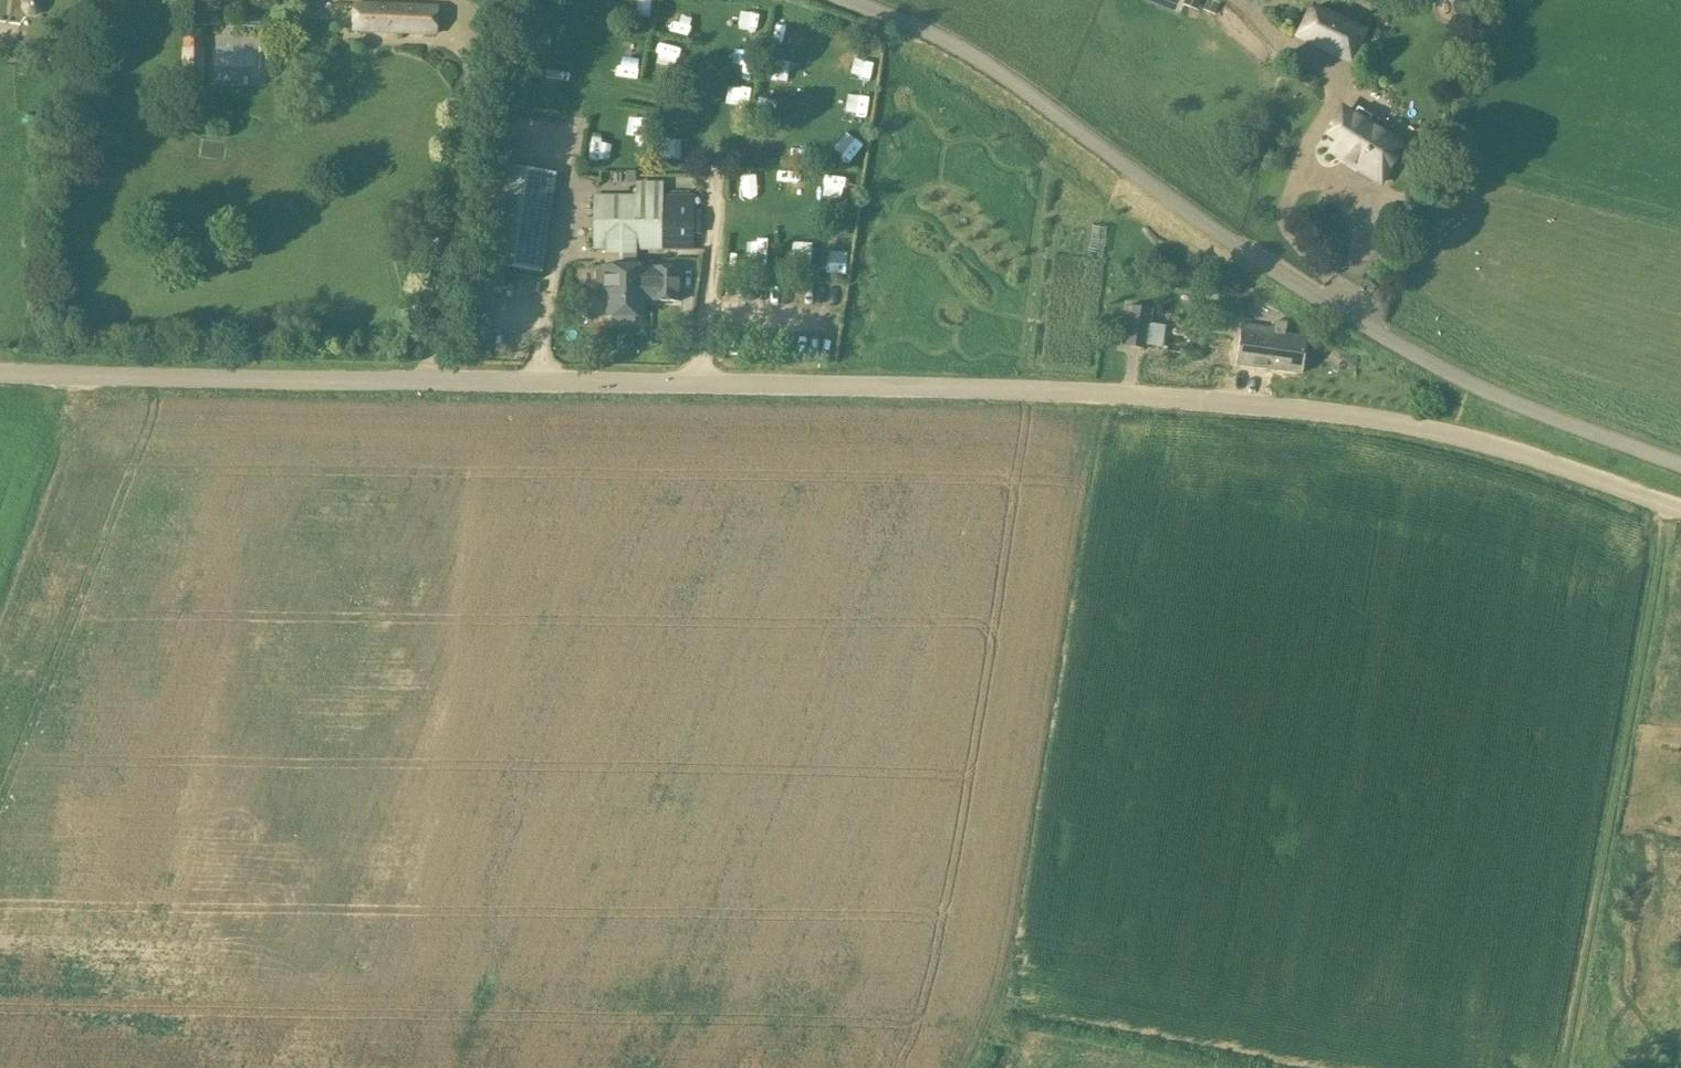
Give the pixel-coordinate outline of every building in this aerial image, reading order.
[(1184,5),(1198,11),(1202,0),(1186,0),(1184,5)] [(1216,16),(1220,6),(1210,2),(1206,12),(1216,16)] [(437,36),(439,6),(355,3),(353,32),(437,36)] [(1313,8),(1306,22),(1319,28),(1312,42),(1351,60),(1365,33),(1313,8)] [(759,35),(759,15),(739,14),(739,35),(759,35)] [(775,43),(794,45),(797,23),(777,21),(775,43)] [(205,47),(205,29),(186,29),(186,46),(205,47)] [(670,73),(673,59),(656,55),(653,69),(670,73)] [(568,102),(569,79),(544,77),(543,100),(568,102)] [(834,97),(832,113),(861,117),(863,101),(834,97)] [(1373,115),(1358,106),(1354,113),(1346,108),(1329,135),(1341,142),(1338,146),(1340,155),(1359,168),(1362,163),(1385,177),(1405,146),(1368,122),(1373,115)] [(543,273),(557,175),(499,166),(483,264),(543,273)] [(823,190),(844,193),(847,173),(827,169),(823,190)] [(664,195),(664,182),(636,182),(635,195),(595,194),(595,251),(606,251),(606,269),(602,269),(602,274),(597,274),(597,297),(602,297),(602,301),(608,301),(608,319),(614,319),(614,324),(637,324),(637,319),(643,319),(643,302),(680,302),(680,269),(636,269),(636,251),(692,251),(692,195),(664,195)] [(1107,229),(1093,227),(1089,253),(1103,255),(1107,229)] [(826,267),(842,268),(843,251),(827,250),(826,267)] [(1146,350),(1152,310),(1130,307),(1124,346),(1146,350)] [(1284,337),(1286,323),(1277,322),(1276,330),(1242,326),(1237,366),(1302,374),(1307,339),(1284,337)]
